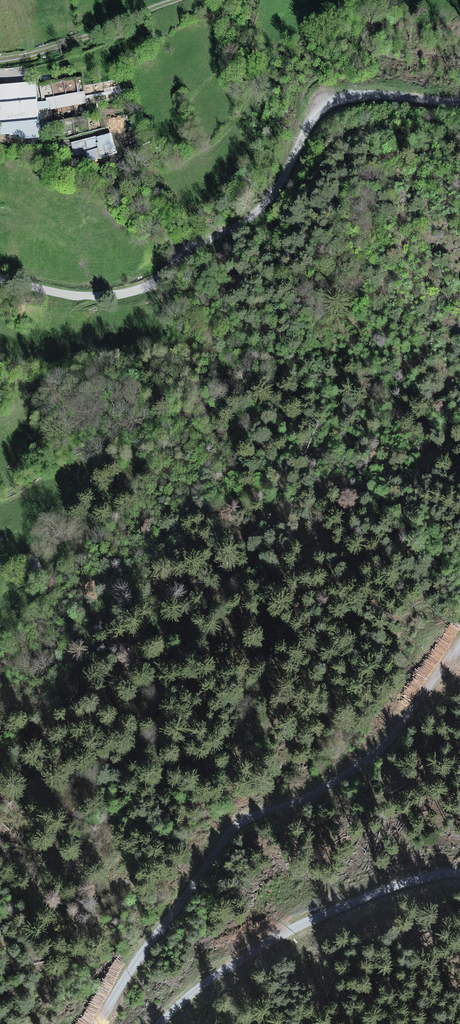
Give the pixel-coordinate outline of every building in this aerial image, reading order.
[(0,89),(0,131),(1,137),(10,136),(11,141),(41,138),(38,111),(48,110),(86,104),(84,94),(47,100),(48,104),(38,105),(36,86),(0,89)] [(113,133),(72,141),(77,162),(117,154),(113,133)]
